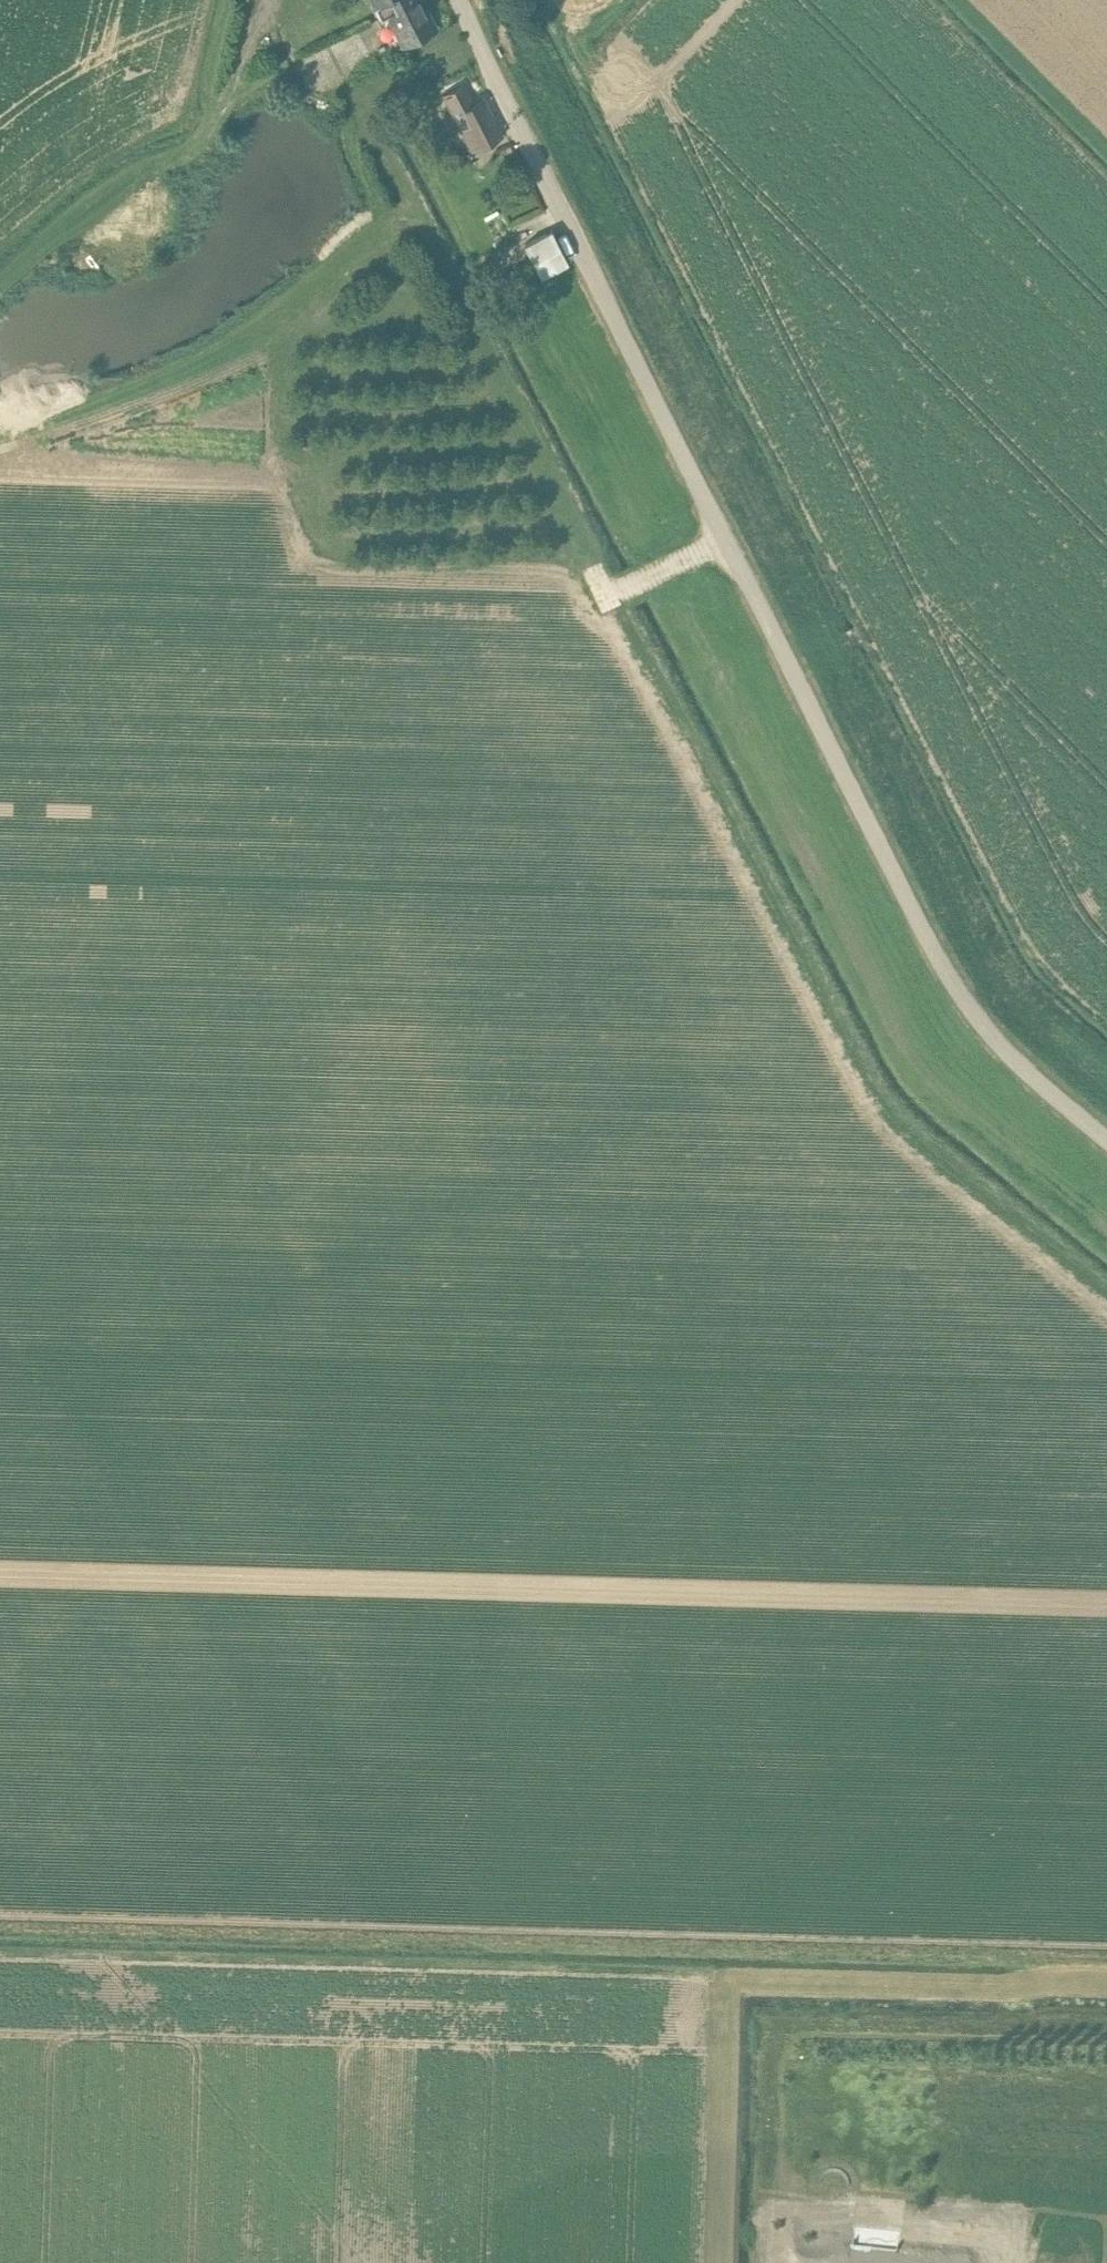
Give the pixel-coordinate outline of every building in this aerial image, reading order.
[(372,5),(375,3),(381,16),(387,14),(402,44),(437,27),(423,0),(370,0),(372,5)] [(470,149),(503,133),(486,97),(475,102),(466,83),(443,94),(470,149)] [(525,243),(541,274),(567,261),(551,229),(525,243)] [(855,2226),(853,2250),(897,2255),(902,2210),(891,2209),(888,2230),(855,2226)]
